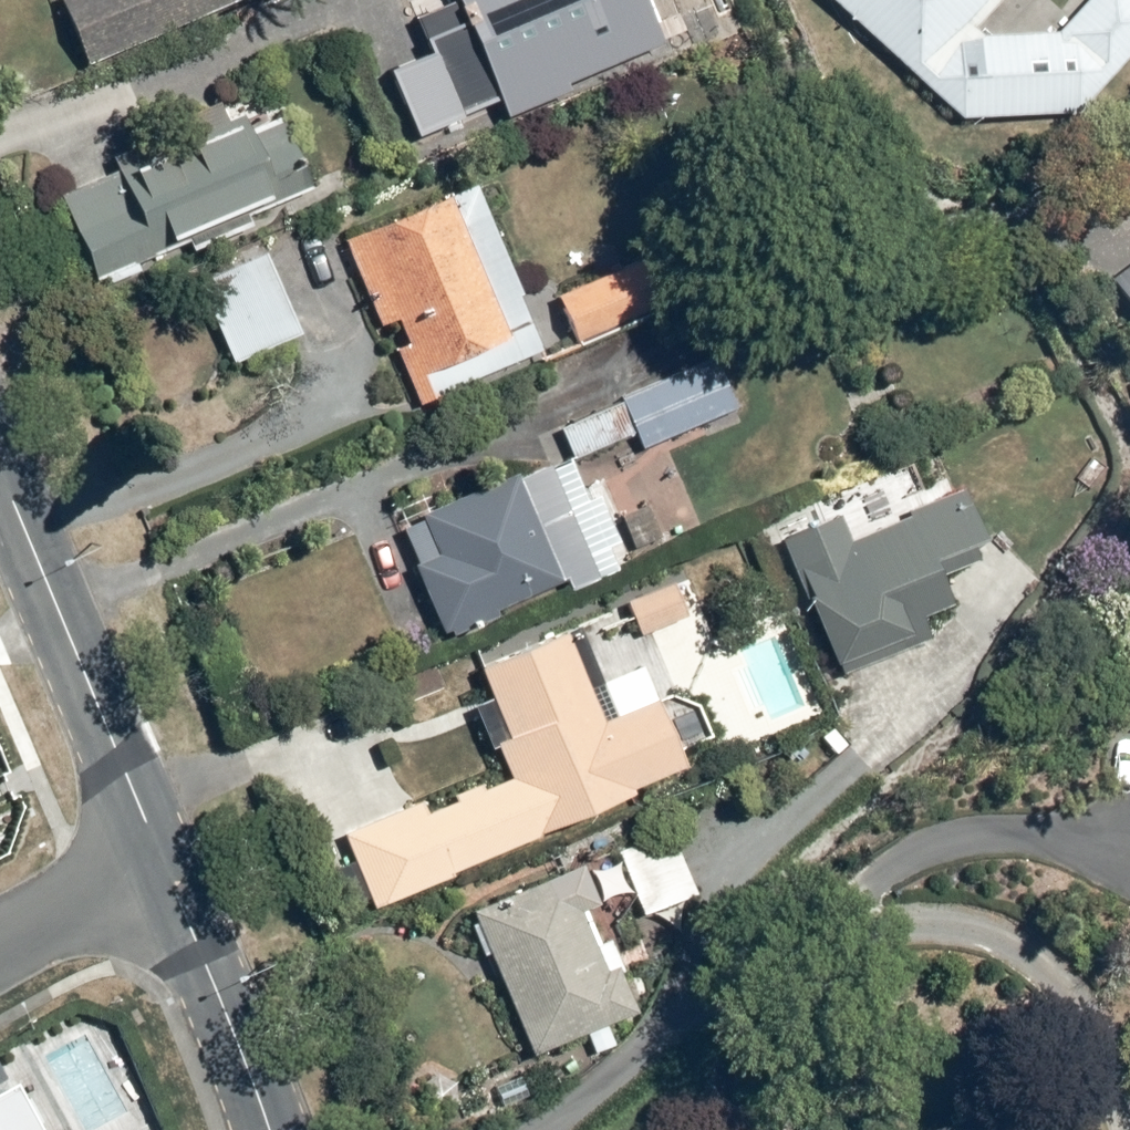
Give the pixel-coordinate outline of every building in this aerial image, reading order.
[(160,42),(269,0),(144,0),(160,42)] [(383,47),(417,132),(544,81),(553,104),(618,78),(607,48),(655,29),(643,0),(426,0),(436,25),(383,47)] [(969,119),(1100,108),(1129,70),(1129,0),(1094,0),(1071,29),(985,28),(1009,0),(842,0),(969,119)] [(231,123),(67,196),(106,287),(150,268),(147,262),(195,241),(197,248),(256,223),(253,218),(321,190),(279,92),(229,113),(231,123)] [(484,179),(351,234),(388,325),(409,317),(417,337),(402,343),(427,405),(555,353),(484,179)] [(271,241),(201,271),(241,366),(312,335),(271,241)] [(1118,268),(1129,288),(1129,263),(1118,268)] [(608,271),(562,292),(588,347),(634,325),(608,271)] [(627,394),(644,430),(649,441),(740,401),(719,354),(627,394)] [(644,430),(627,394),(564,422),(580,458),(644,430)] [(563,461),(412,520),(456,632),(607,572),(563,461)] [(847,508),(788,533),(842,663),(967,611),(948,565),(995,545),(973,492),(860,539),(847,508)] [(688,576),(635,596),(649,634),(702,614),(688,576)] [(427,793),(350,824),(381,900),(645,793),(641,781),(691,760),(665,695),(614,716),(577,626),(485,664),(498,696),(481,703),(512,779),(494,786),(490,778),(467,787),(470,795),(434,809),(427,793)] [(627,854),(654,913),(703,890),(676,832),(627,854)] [(590,860),(482,904),(541,1051),(590,1031),(598,1051),(622,1041),(615,1024),(650,1009),(590,860)] [(28,1070),(0,1081),(0,1129),(64,1129),(28,1070)]
